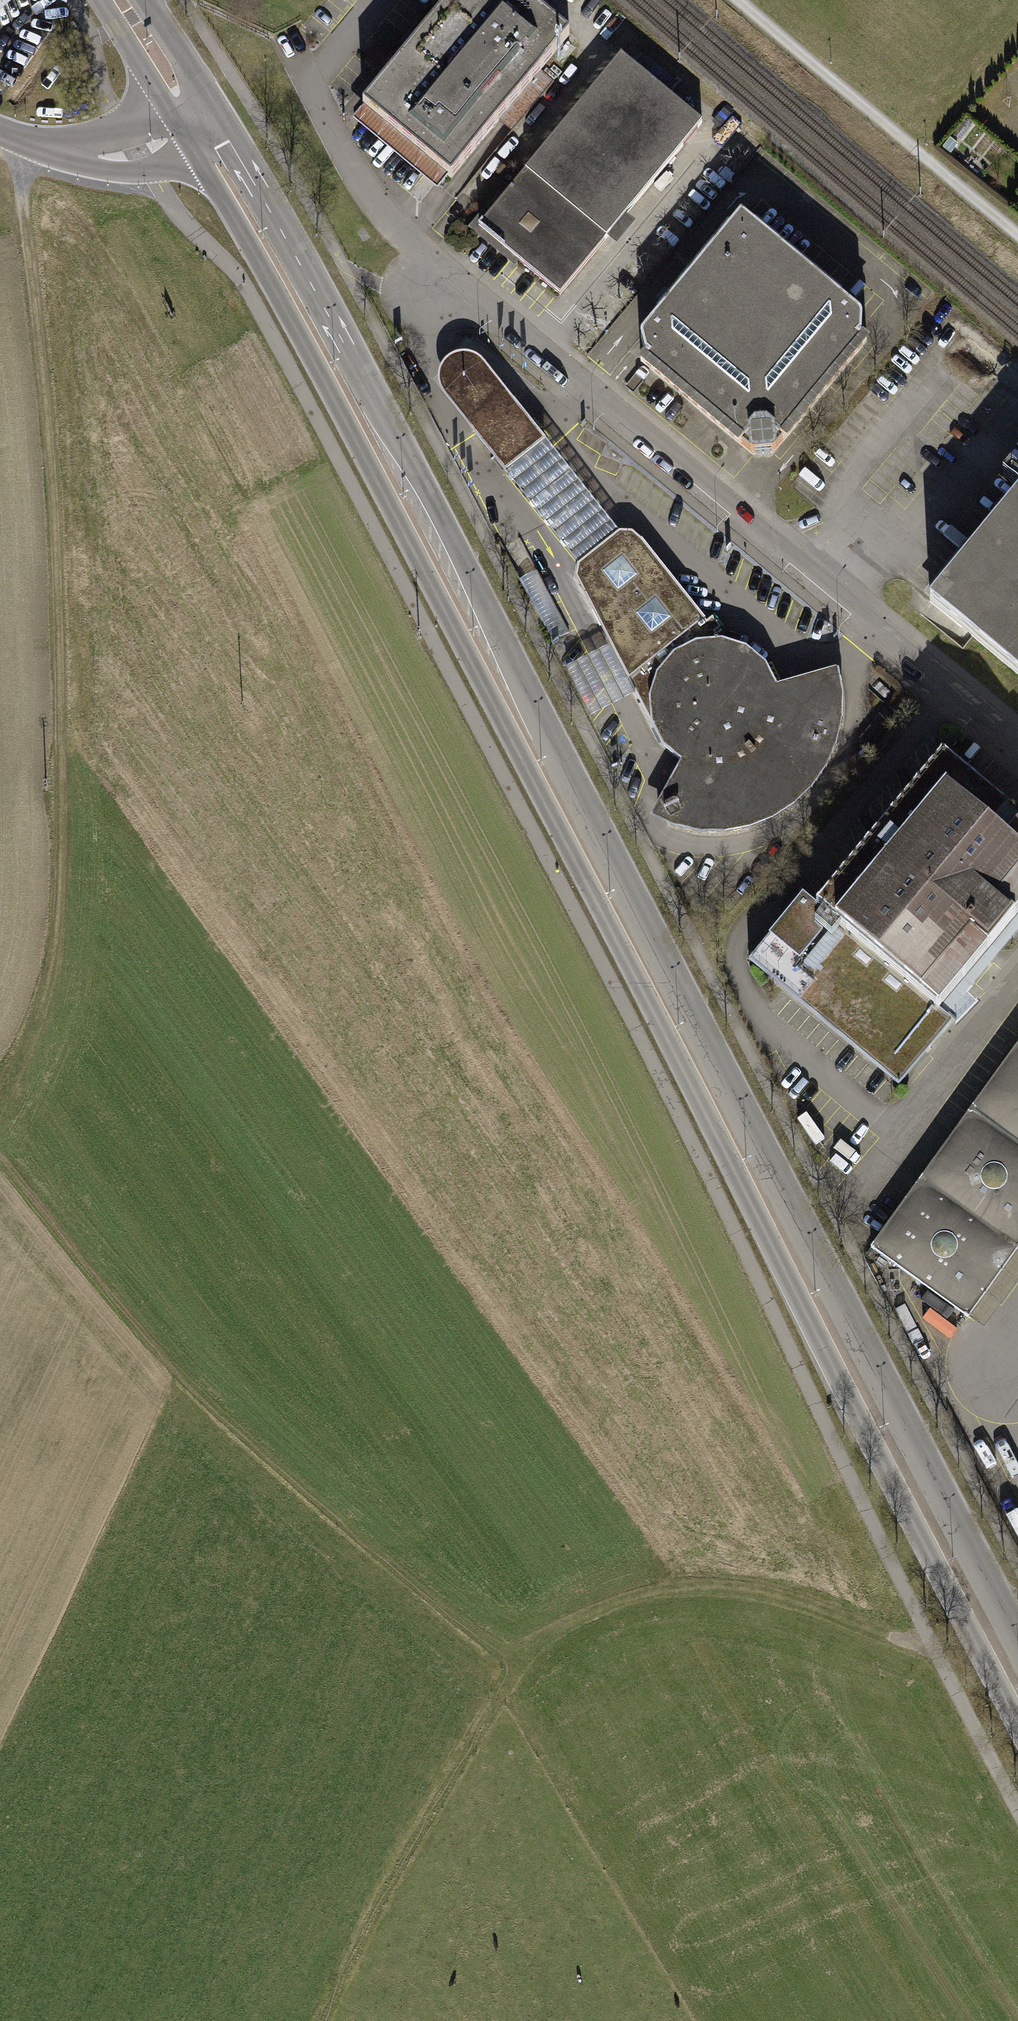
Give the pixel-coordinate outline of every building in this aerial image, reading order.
[(17,0),(0,0),(0,16),(17,0)] [(402,62),(380,45),(365,64),(387,81),(353,123),(443,195),(573,33),(531,0),(453,0),(402,62)] [(704,127),(623,59),(507,195),(501,190),(468,229),(516,269),(522,261),(562,295),(704,127)] [(861,317),(742,216),(644,335),(645,356),(637,367),(749,457),(778,455),(867,349),(859,342),(862,337),(861,317)] [(506,473),(549,442),(482,361),(469,356),(457,357),(446,364),(441,375),(441,389),(506,473)] [(549,442),(506,473),(580,567),(621,536),(549,442)] [(931,602),(1017,675),(1017,498),(931,602)] [(844,723),(839,672),(779,688),(770,668),(749,651),(723,643),(719,637),(724,633),(714,619),(708,623),(636,534),(621,536),(580,567),(577,580),(612,648),(638,697),(662,744),(670,752),(683,763),(653,817),(678,830),(704,834),(730,835),(765,827),(797,806),(823,778),(840,746),(844,723)] [(520,583),(554,649),(569,641),(536,575),(520,583)] [(638,697),(612,648),(596,656),(566,672),(592,721),(621,706),(638,697)] [(907,1089),(1017,957),(1017,818),(941,754),(756,964),(907,1089)] [(872,1249),(984,1329),(1017,1283),(1017,1047),(872,1249)]
